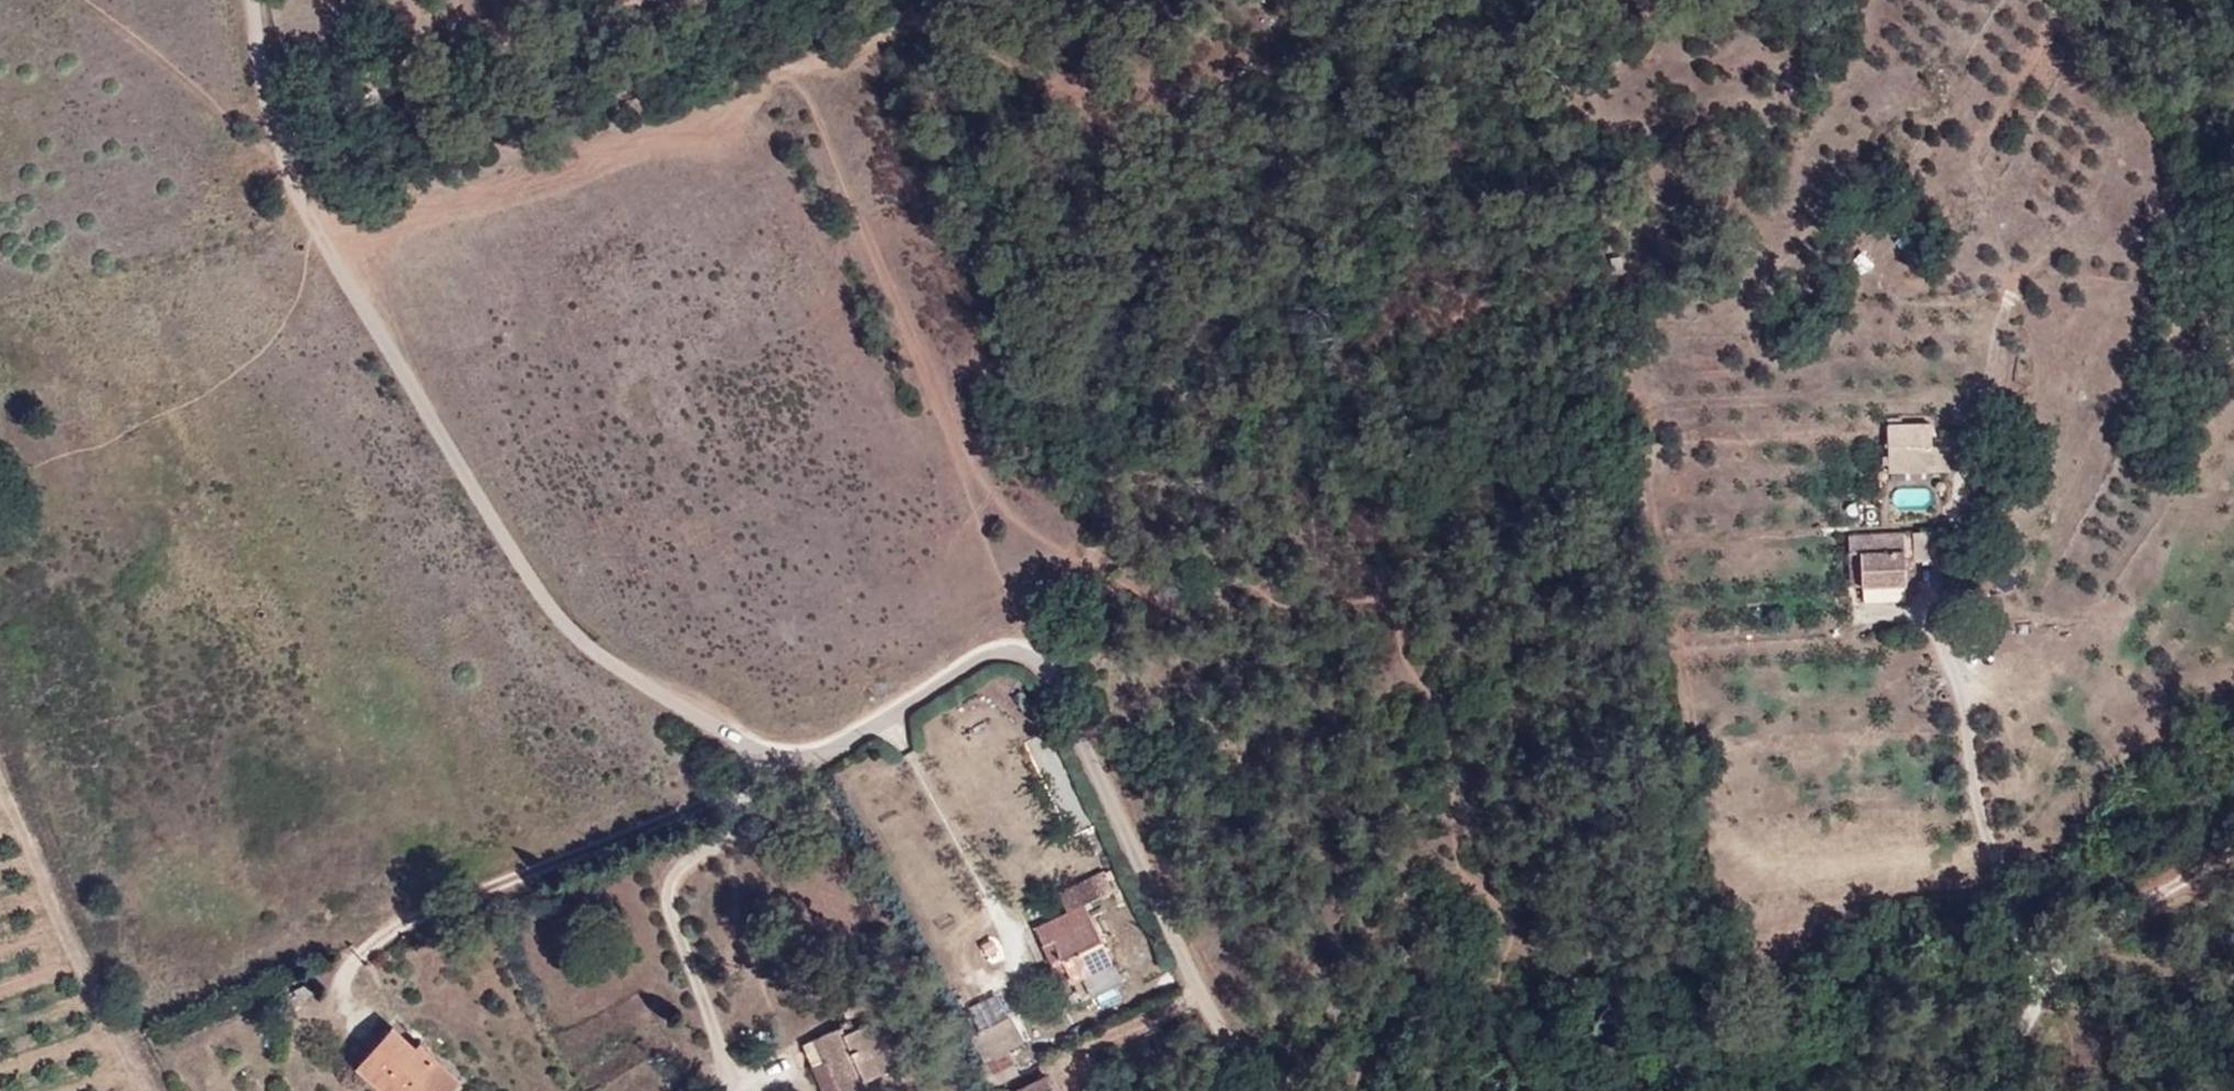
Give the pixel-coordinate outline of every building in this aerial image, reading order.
[(1890,422),(1891,473),(1953,473),(1952,445),(1937,446),(1937,422),(1890,422)] [(1906,584),(1904,550),(1859,553),(1861,585),(1906,584)] [(1035,928),(1057,973),(1066,968),(1063,958),(1101,940),(1084,904),(1035,928)] [(830,1065),(841,1090),(852,1090),(867,1085),(866,1079),(895,1067),(887,1047),(900,1041),(889,1014),(843,1034),(840,1026),(821,1035),(833,1063),(830,1065)] [(383,1087),(390,1078),(403,1090),(450,1090),(460,1079),(420,1042),(415,1047),(392,1026),(359,1064),(383,1087)] [(992,1040),(999,1054),(1008,1050),(1010,1049),(1003,1034),(992,1040)] [(826,1066),(830,1065),(833,1063),(821,1035),(813,1039),(826,1066)] [(1008,1050),(999,1054),(986,1061),(993,1073),(1015,1063),(1008,1050)] [(383,1087),(387,1090),(403,1090),(390,1078),(383,1087)] [(1055,1078),(1013,1090),(1059,1090),(1055,1078)]
